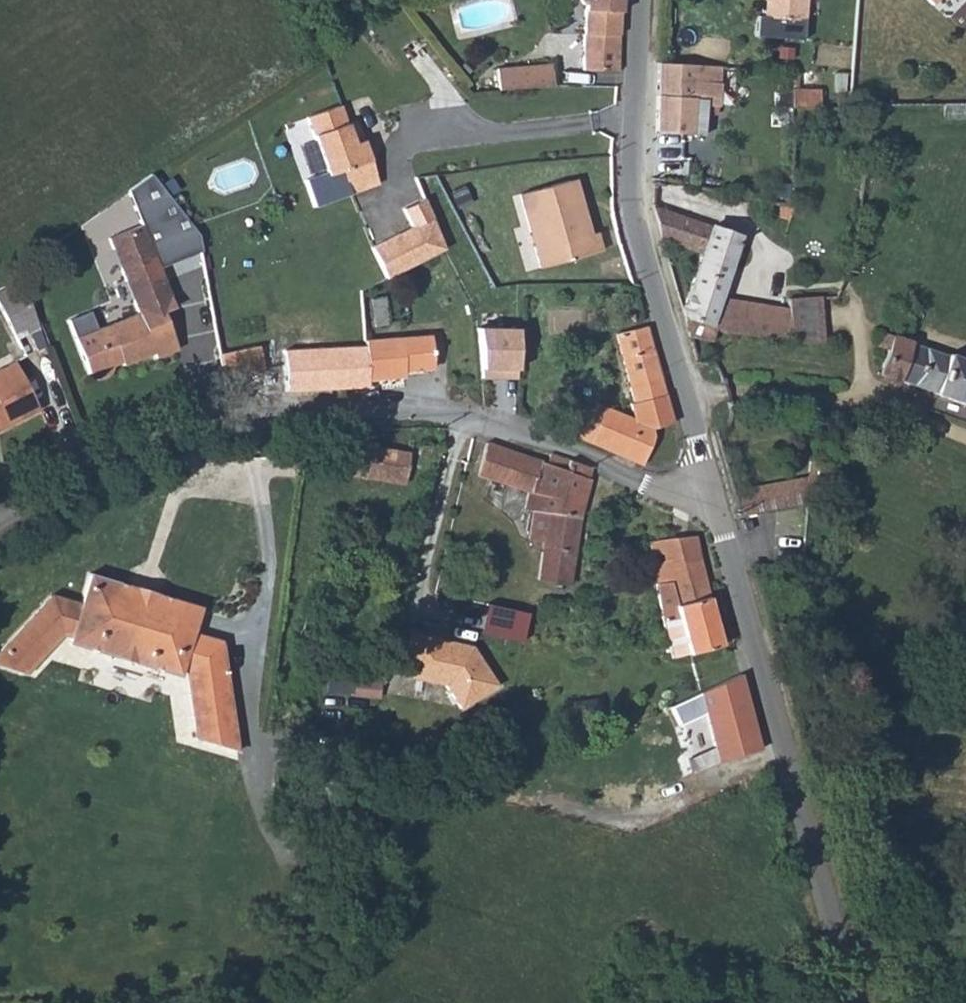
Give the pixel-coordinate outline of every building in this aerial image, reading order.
[(580,31),(580,80),(613,79),(613,0),(556,0),(580,31)] [(761,20),(800,21),(801,0),(762,0),(761,20)] [(491,93),(546,92),(546,67),(490,67),(491,93)] [(656,141),(683,142),(691,142),(694,127),(702,127),(703,114),(719,113),(720,74),(658,69),(656,141)] [(792,91),(792,106),(817,106),(816,91),(792,91)] [(304,121),(324,172),(304,179),(313,204),(352,189),(380,179),(364,142),(353,146),(338,108),(304,121)] [(127,189),(144,225),(159,268),(200,253),(196,236),(149,175),(127,189)] [(570,198),(587,250),(596,248),(578,195),(570,198)] [(369,247),(381,278),(445,250),(424,198),(399,208),(409,227),(369,247)] [(570,198),(522,213),(546,283),(609,262),(603,246),(596,248),(587,250),(570,198)] [(67,320),(89,377),(97,381),(108,378),(111,375),(110,359),(119,356),(124,365),(156,354),(157,357),(180,349),(165,310),(174,306),(159,268),(144,225),(109,239),(106,244),(108,252),(112,255),(115,256),(136,313),(94,328),(87,313),(67,320)] [(661,225),(671,258),(709,268),(691,326),(697,347),(719,352),(723,341),(760,347),(775,303),(787,263),(779,261),(661,225)] [(760,347),(775,350),(802,349),(804,310),(775,303),(760,347)] [(517,328),(477,326),(480,379),(515,378),(517,328)] [(352,388),(391,388),(391,381),(389,344),(386,340),(380,350),(356,352),(352,388)] [(630,350),(637,374),(663,368),(655,341),(630,350)] [(389,344),(391,381),(423,381),(425,375),(449,374),(448,342),(389,344)] [(890,346),(885,364),(895,368),(891,385),(965,410),(965,371),(890,346)] [(318,389),(352,388),(356,352),(320,353),(318,389)] [(297,354),(307,393),(318,389),(320,353),(297,354)] [(240,367),(245,388),(281,379),(275,358),(240,367)] [(37,408),(14,360),(0,366),(0,426),(37,408)] [(601,451),(655,476),(666,450),(671,444),(683,441),(673,403),(663,368),(637,374),(648,417),(642,418),(640,421),(644,430),(641,433),(636,428),(615,418),(601,451)] [(353,473),(412,487),(418,456),(361,445),(353,473)] [(562,468),(557,476),(482,451),(475,478),(535,501),(529,531),(539,536),(536,552),(549,557),(549,582),(573,589),(573,591),(580,590),(583,554),(596,492),(599,475),(562,468)] [(749,519),(740,521),(742,531),(751,528),(749,519)] [(658,555),(679,672),(731,665),(704,559),(700,556),(658,555)] [(29,678),(66,634),(74,637),(73,643),(184,674),(185,668),(194,672),(202,740),(240,752),(225,639),(196,630),(203,604),(155,589),(150,602),(137,597),(140,585),(92,572),(85,597),(55,589),(0,656),(0,669),(29,678)] [(155,589),(140,585),(137,597),(150,602),(155,589)] [(526,637),(530,607),(485,602),(482,632),(526,637)] [(455,656),(416,646),(410,670),(427,675),(422,692),(448,699),(462,723),(499,701),(476,661),(465,659),(464,662),(454,660),(455,656)] [(427,675),(410,670),(406,688),(422,692),(427,675)] [(327,688),(352,691),(353,676),(329,673),(327,688)] [(697,686),(719,759),(764,745),(742,673),(697,686)] [(380,695),(382,677),(356,674),(354,693),(380,695)]
